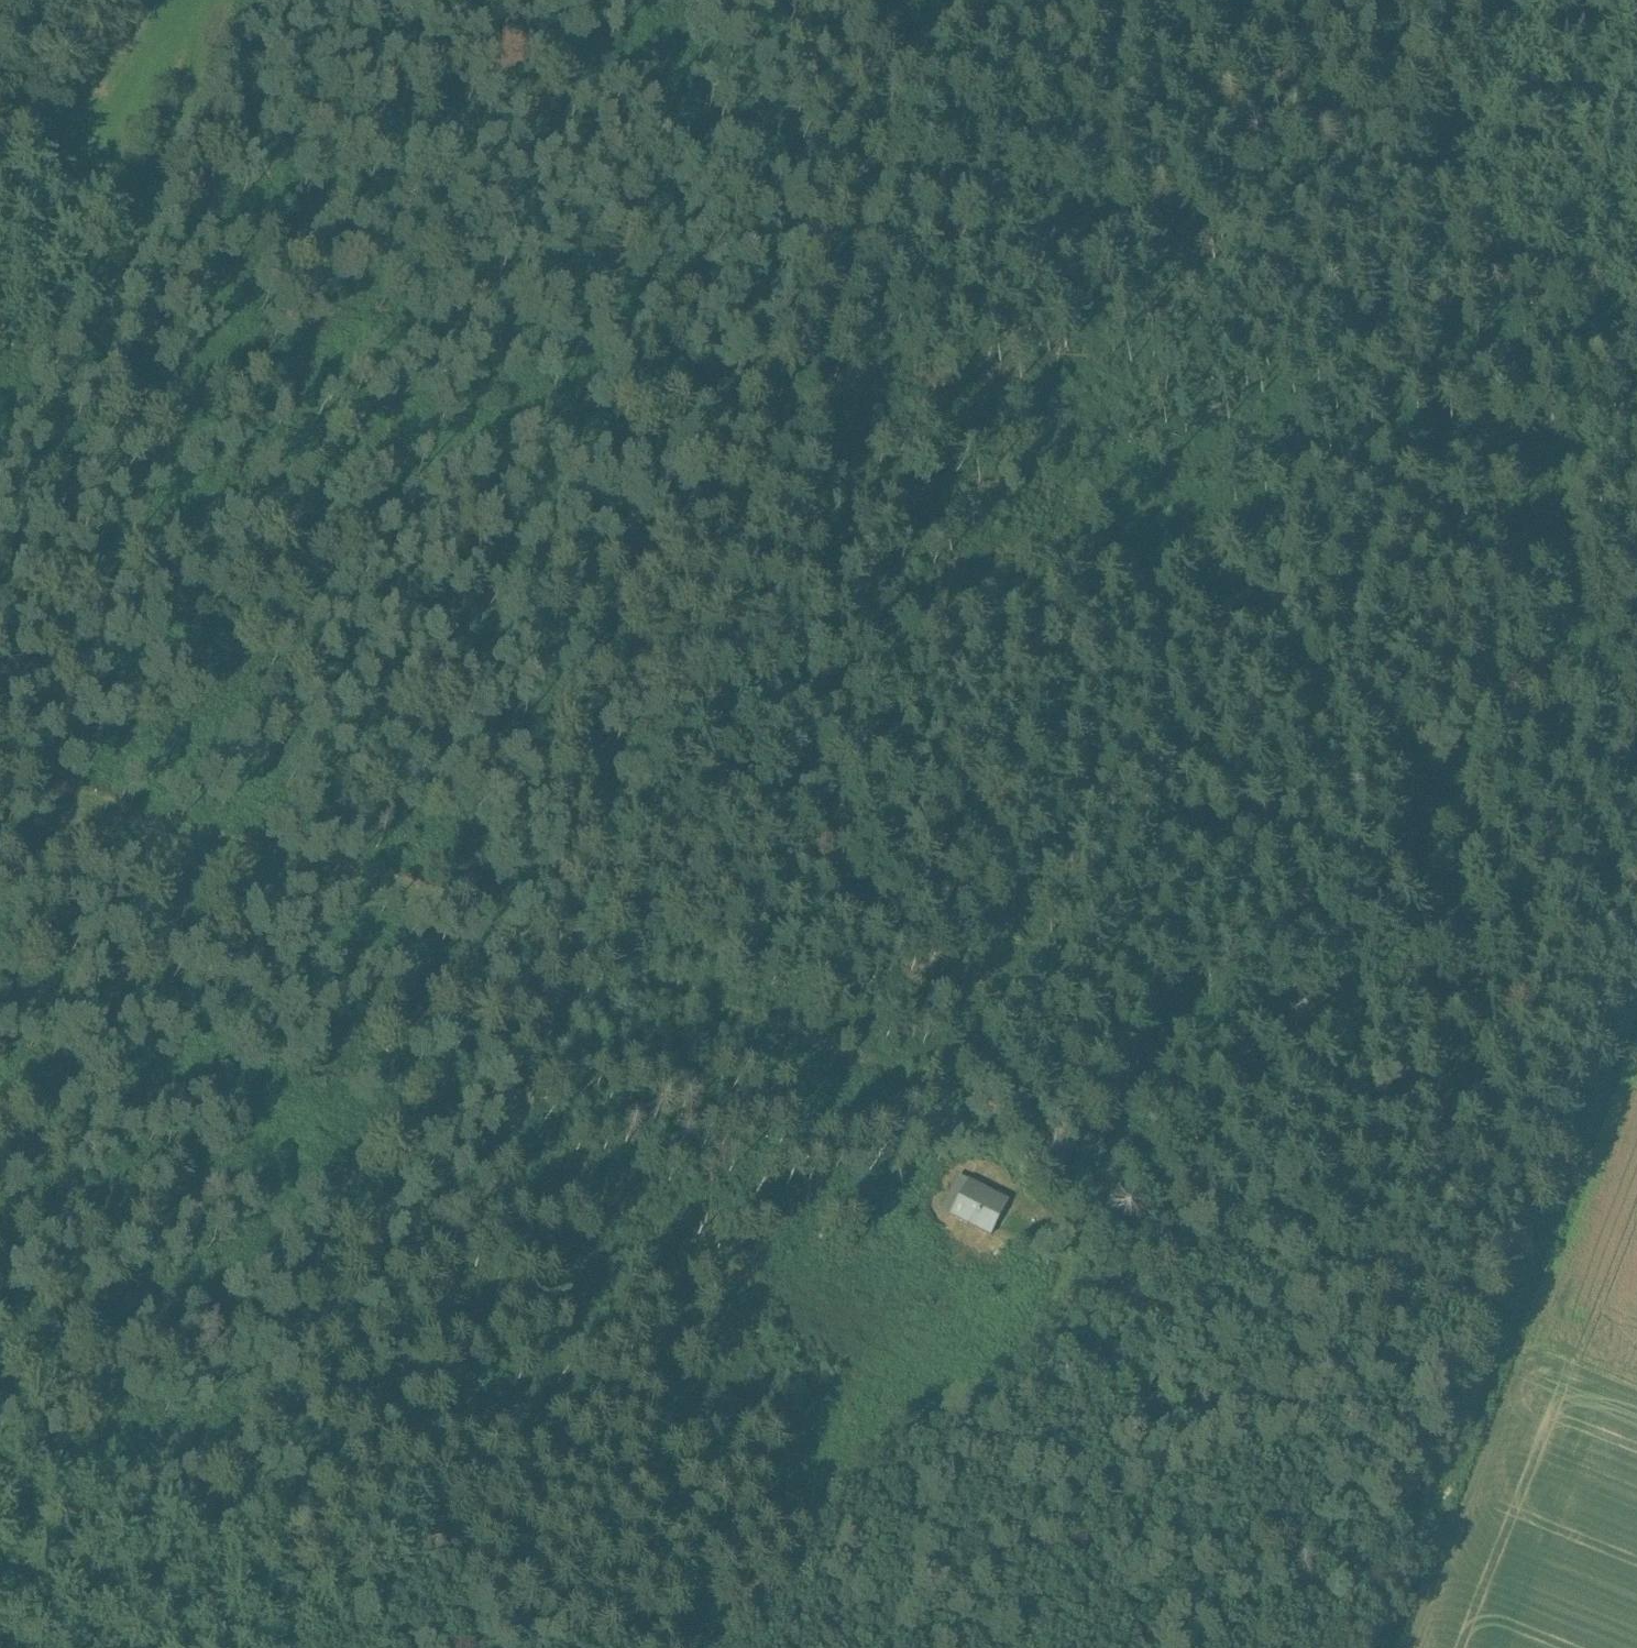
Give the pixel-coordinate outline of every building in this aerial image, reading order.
[(1009,1201),(969,1181),(952,1216),(991,1236),(1009,1201)]
